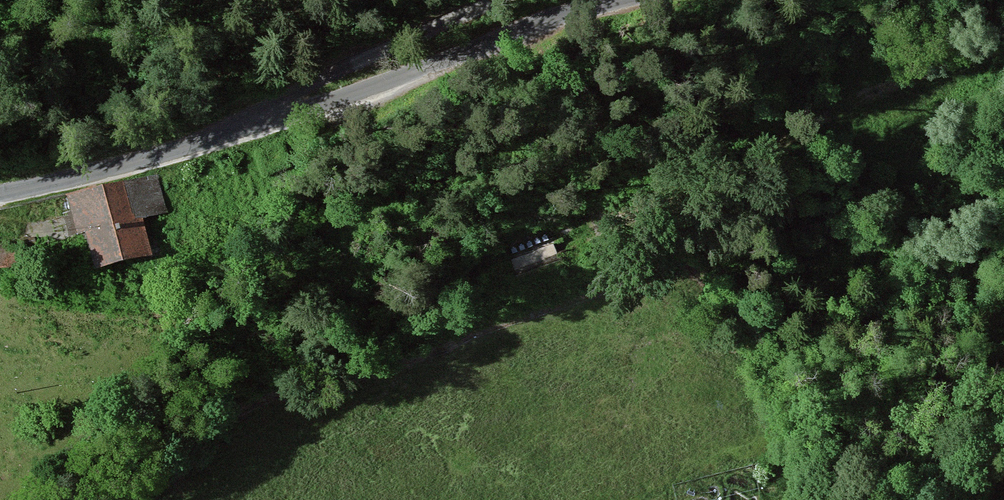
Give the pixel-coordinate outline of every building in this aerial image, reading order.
[(165,218),(156,177),(63,198),(67,215),(58,217),(64,242),(81,238),(89,275),(146,262),(137,224),(165,218)] [(516,271),(559,258),(554,244),(512,257),(516,271)]
